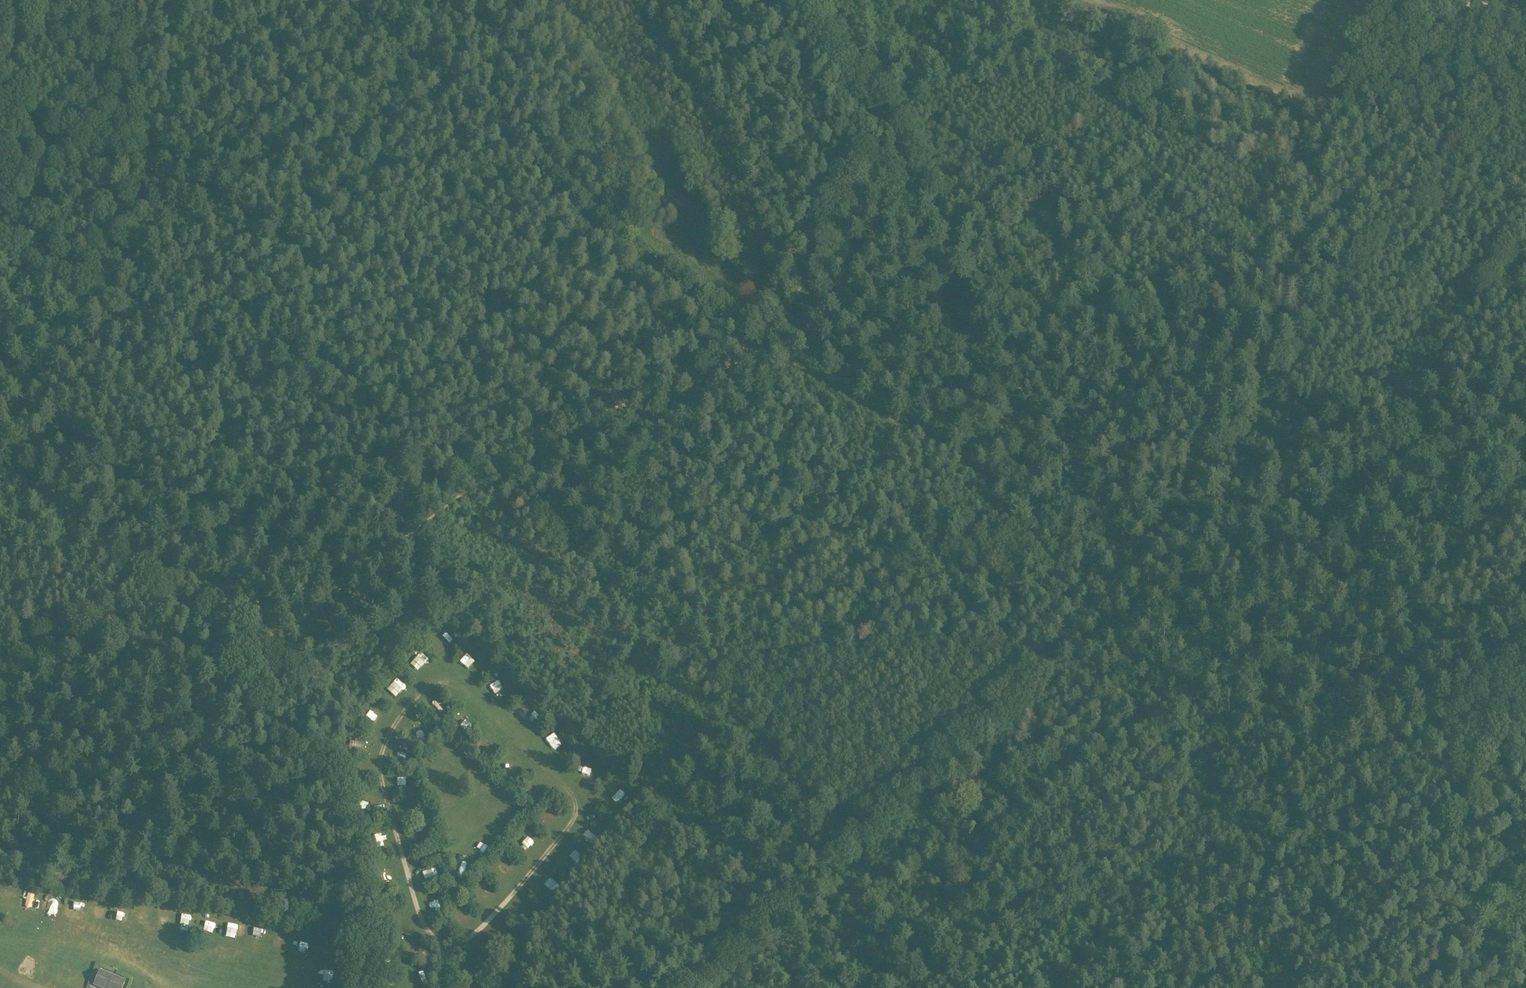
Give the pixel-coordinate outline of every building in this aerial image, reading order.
[(125,981),(100,970),(93,985),(100,987),(122,987),(125,981)]
